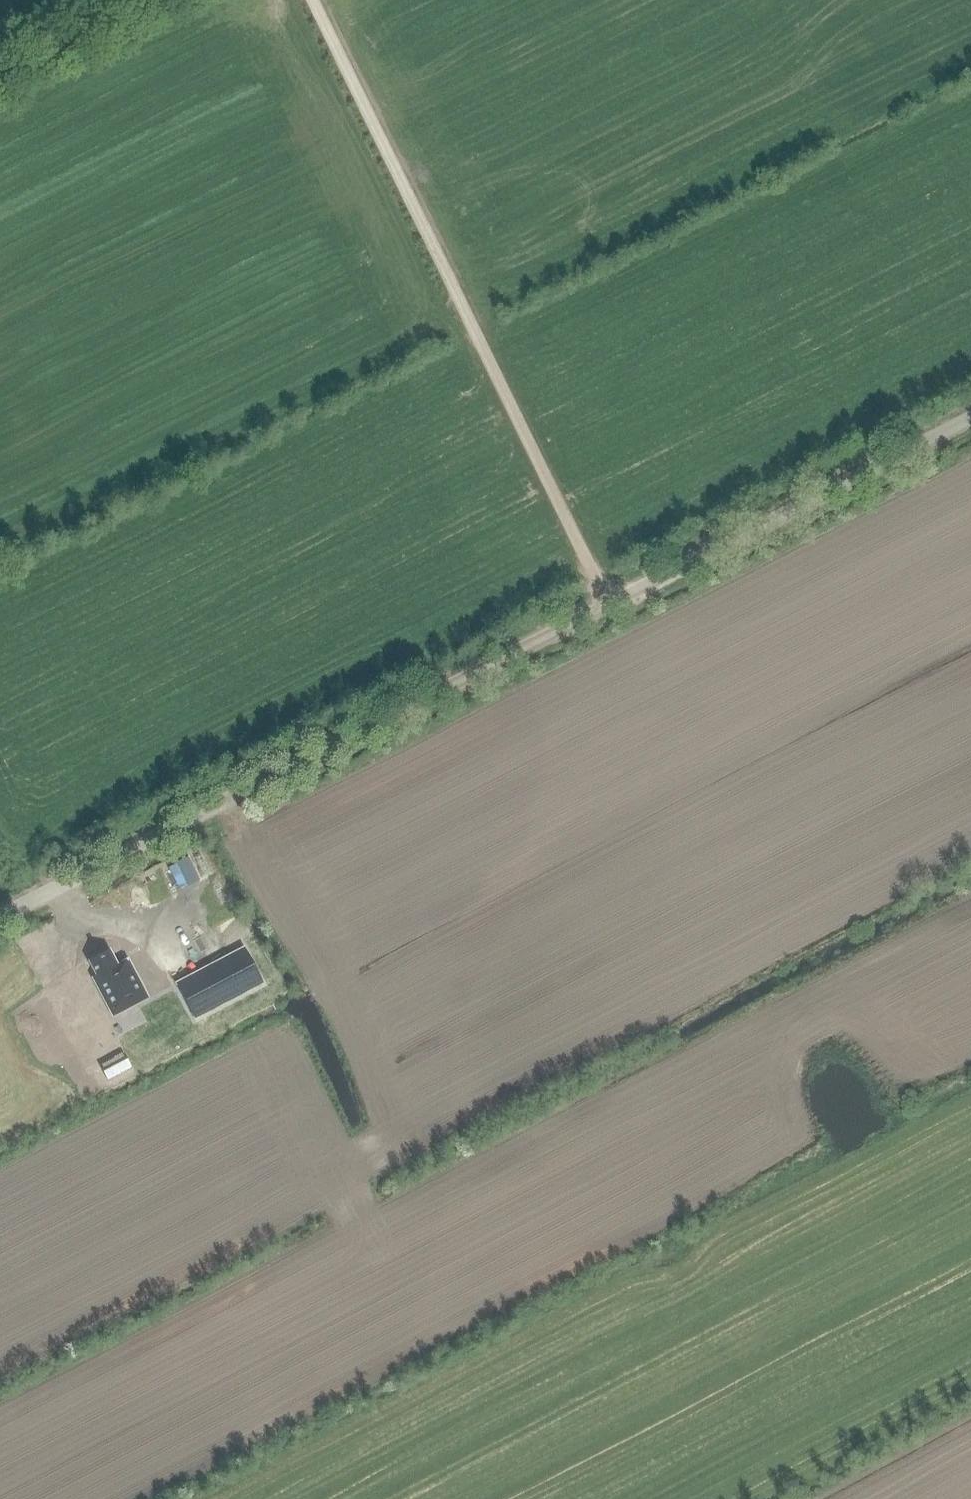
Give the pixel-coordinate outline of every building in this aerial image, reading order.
[(175,863),(187,886),(199,880),(187,856),(175,863)] [(243,943),(178,981),(198,1016),(263,977),(243,943)] [(94,980),(116,1018),(150,997),(128,960),(117,966),(109,952),(89,964),(97,978),(94,980)] [(123,1073),(131,1069),(124,1056),(115,1061),(100,1068),(108,1082),(123,1073)]
